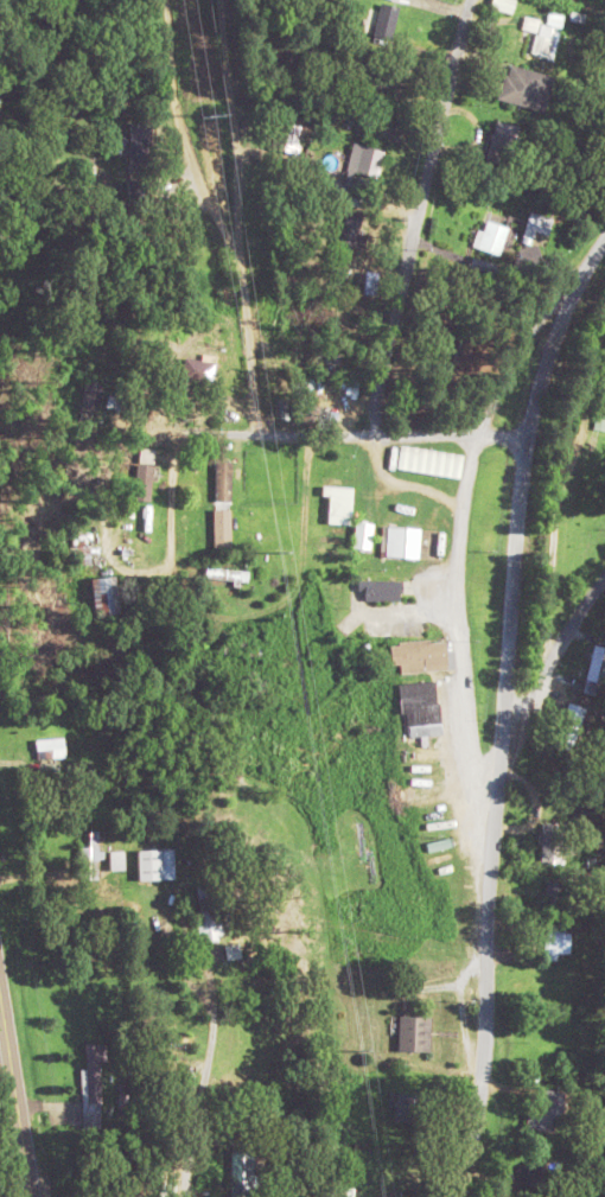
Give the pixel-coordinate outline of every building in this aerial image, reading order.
[(490,5),(512,13),(517,0),(492,0),(490,5)] [(559,25),(526,17),(523,28),(536,31),(530,52),(551,57),(559,25)] [(377,92),(388,67),(370,59),(359,84),(377,92)] [(554,74),(508,63),(500,99),(545,111),(554,74)] [(301,124),(277,119),(270,148),(294,153),(301,124)] [(519,126),(498,120),(488,154),(508,160),(519,126)] [(378,176),(385,148),(354,141),(347,168),(378,176)] [(129,180),(129,196),(145,196),(145,180),(129,180)] [(364,212),(347,209),(339,243),(356,247),(364,212)] [(523,238),(546,244),(553,217),(531,211),(523,238)] [(513,239),(506,236),(510,228),(485,217),(473,245),(499,256),(504,245),(510,247),(513,239)] [(189,381),(217,379),(215,354),(203,355),(203,359),(187,360),(189,381)] [(594,413),(594,429),(604,429),(604,413),(594,413)] [(461,477),(464,454),(399,445),(396,468),(461,477)] [(215,500),(232,500),(232,460),(215,460),(215,500)] [(153,463),(136,461),(134,499),(150,500),(153,463)] [(329,496),(329,524),(353,524),(353,486),(323,486),(323,496),(329,496)] [(214,508),(214,547),(231,547),(231,508),(214,508)] [(409,555),(409,526),(382,526),(382,555),(409,555)] [(206,578),(247,582),(249,570),(207,566),(206,578)] [(92,577),(95,615),(120,613),(117,575),(92,577)] [(403,600),(403,579),(359,579),(359,600),(403,600)] [(393,642),(395,673),(449,669),(447,638),(393,642)] [(604,683),(604,646),(593,644),(587,680),(604,683)] [(438,680),(400,683),(404,737),(442,734),(438,680)] [(553,744),(572,751),(587,708),(567,701),(553,744)] [(64,757),(64,738),(37,738),(37,757),(64,757)] [(542,864),(568,864),(568,822),(542,822),(542,864)] [(98,877),(98,831),(90,831),(90,846),(80,846),(80,877),(98,877)] [(174,848),(138,848),(138,878),(174,878),(174,848)] [(124,868),(124,851),(110,851),(110,868),(124,868)] [(565,873),(546,873),(546,904),(565,904),(565,873)] [(196,884),(203,941),(224,938),(219,892),(211,893),(210,882),(196,884)] [(559,953),(569,953),(569,924),(544,924),(544,960),(559,960),(559,953)] [(398,1051),(430,1051),(430,1016),(398,1016),(398,1051)] [(102,1127),(100,1060),(106,1060),(105,1042),(82,1043),(84,1127),(102,1127)] [(528,1112),(526,1128),(560,1132),(565,1091),(544,1088),(541,1113),(528,1112)] [(255,1150),(232,1150),(232,1196),(255,1196),(255,1150)]
